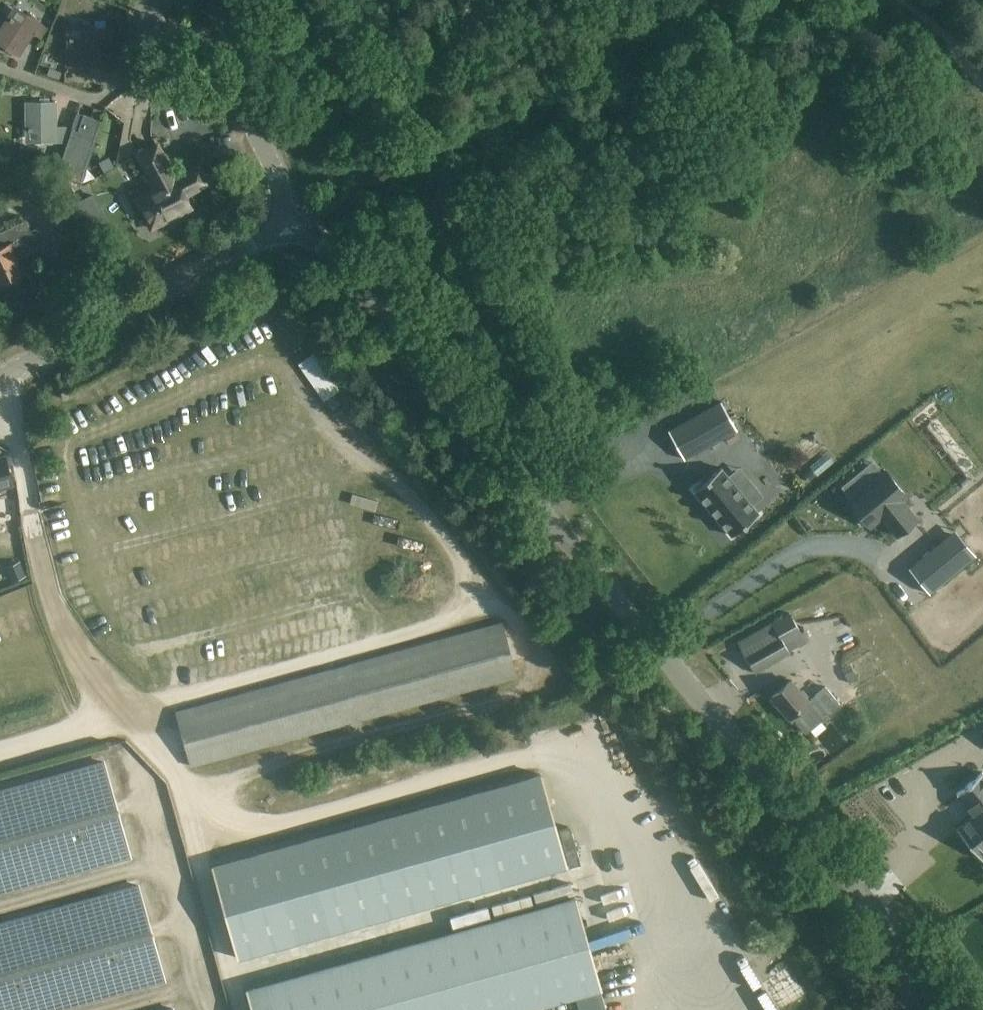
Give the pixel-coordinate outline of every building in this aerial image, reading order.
[(0,34),(0,43),(5,46),(3,48),(11,53),(13,51),(18,55),(32,32),(41,39),(49,27),(40,21),(37,19),(38,18),(31,14),(30,15),(29,14),(22,24),(11,17),(8,23),(6,22),(1,30),(3,30),(0,34)] [(68,43),(68,52),(70,52),(69,65),(80,65),(80,70),(89,71),(90,66),(95,66),(96,43),(113,44),(113,43),(114,27),(94,26),(94,25),(87,24),(86,26),(83,26),(83,38),(70,37),(70,43),(68,43)] [(62,69),(50,65),(47,72),(59,76),(62,69)] [(28,115),(28,125),(29,125),(29,130),(42,130),(42,141),(45,141),(45,143),(52,143),(52,141),(64,141),(64,140),(64,124),(56,124),(56,101),(50,101),(50,98),(41,97),(41,101),(29,101),(29,115),(28,115)] [(83,114),(77,112),(72,128),(78,130),(83,114)] [(156,188),(136,199),(151,228),(191,207),(184,194),(209,181),(201,165),(176,178),(158,143),(138,154),(156,188)] [(97,240),(113,232),(94,193),(78,201),(97,240)] [(174,236),(197,225),(192,214),(169,225),(174,236)] [(0,246),(0,282),(3,281),(6,283),(13,280),(14,276),(24,271),(17,256),(27,252),(20,237),(33,231),(27,218),(0,231),(0,242),(1,245),(0,246)] [(684,458),(736,430),(720,402),(668,430),(684,458)] [(822,456),(830,465),(835,460),(828,451),(822,456)] [(18,483),(10,455),(0,458),(0,488),(18,483)] [(721,468),(694,490),(732,535),(759,513),(751,504),(762,495),(750,481),(739,490),(721,468)] [(811,468),(810,469),(804,474),(808,480),(816,474),(811,468)] [(896,536),(918,518),(903,500),(907,496),(885,469),(848,500),(870,527),(881,518),(896,536)] [(942,539),(908,568),(929,594),(977,555),(961,537),(949,547),(943,539),(942,539)] [(19,562),(6,566),(13,581),(26,576),(19,562)] [(772,622),(789,651),(799,645),(796,639),(804,635),(790,611),(772,622)] [(503,621),(175,711),(190,767),(518,676),(503,621)] [(789,651),(772,622),(736,641),(755,674),(791,654),(789,651)] [(791,681),(772,697),(789,717),(788,718),(791,723),(795,720),(806,733),(840,704),(825,687),(808,701),(807,699),(791,681)] [(132,859),(105,760),(0,789),(0,895),(132,859)] [(564,861),(538,767),(215,858),(242,952),(564,861)] [(934,787),(954,811),(947,817),(966,840),(982,827),(982,787),(977,792),(957,768),(934,787)] [(749,837),(743,830),(734,837),(740,845),(749,837)] [(570,835),(561,838),(568,865),(578,863),(570,835)] [(759,851),(752,844),(744,850),(751,858),(759,851)] [(0,922),(0,1009),(48,1009),(161,978),(135,884),(0,922)] [(251,983),(258,1009),(517,1009),(574,994),(600,987),(573,892),(251,983)] [(600,991),(577,997),(580,1009),(605,1009),(600,991)]
